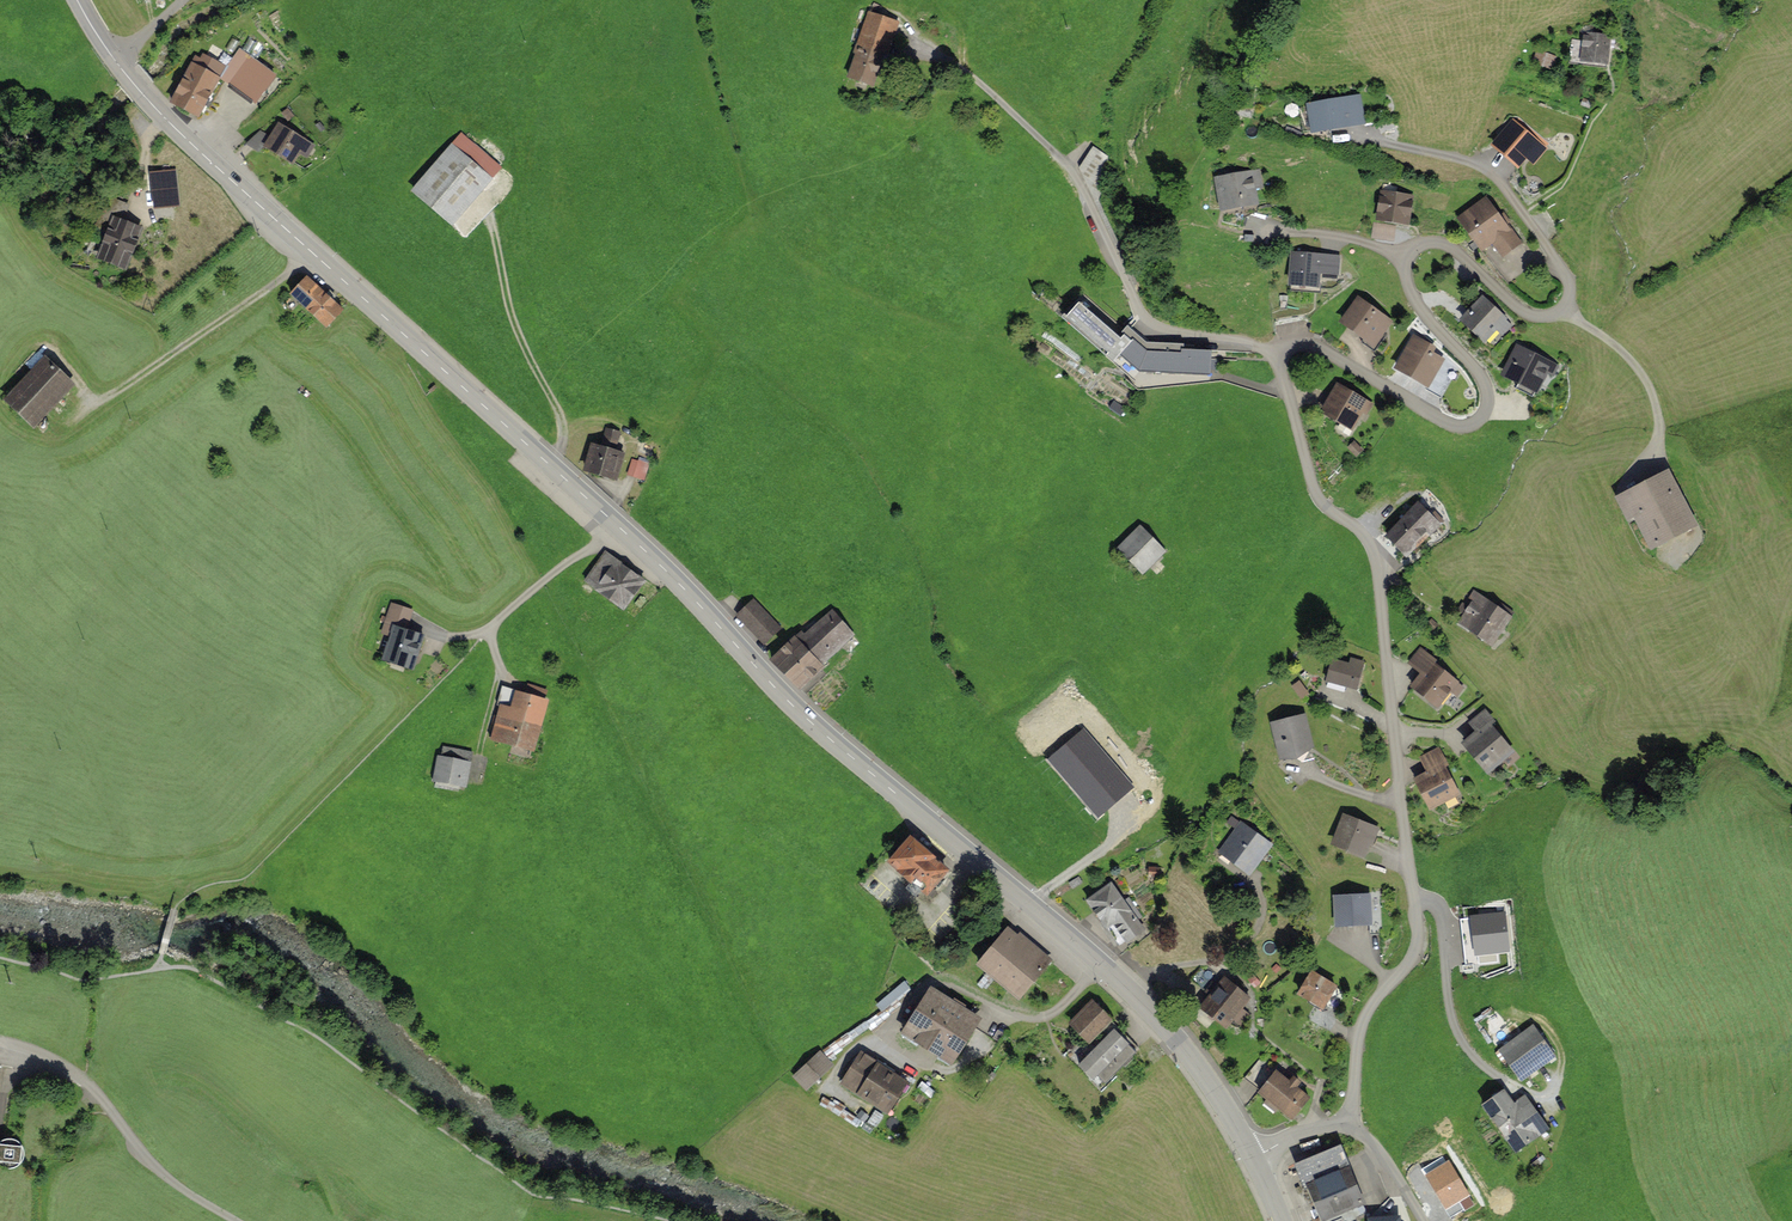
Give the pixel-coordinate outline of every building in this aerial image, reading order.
[(868,12),(856,47),(886,58),(899,24),(868,12)] [(1612,37),(1584,33),(1580,63),(1608,66),(1612,37)] [(853,54),(856,55),(847,80),(874,90),(886,58),(856,47),(853,54)] [(1556,57),(1535,51),(1532,65),(1552,70),(1556,57)] [(199,60),(195,57),(171,102),(199,116),(226,66),(202,54),(199,60)] [(278,78),(251,58),(231,85),(258,105),(278,78)] [(1359,97),(1309,106),(1315,135),(1365,126),(1359,97)] [(1547,148),(1512,121),(1490,149),(1518,170),(1526,160),(1534,166),(1547,148)] [(315,146),(279,123),(271,137),(263,146),(292,167),(299,156),(306,160),(315,146)] [(263,146),(271,137),(260,131),(246,143),(251,146),(259,151),(263,146)] [(503,168),(461,133),(410,194),(452,228),(503,168)] [(1096,148),(1080,170),(1100,203),(1115,163),(1096,148)] [(176,170),(149,172),(153,207),(179,205),(176,170)] [(1261,170),(1213,178),(1219,216),(1260,209),(1257,190),(1264,189),(1261,170)] [(1414,197),(1382,192),(1376,223),(1408,229),(1414,197)] [(1523,244),(1486,197),(1455,221),(1482,254),(1492,246),(1503,259),(1523,244)] [(113,218),(125,223),(131,207),(108,198),(96,229),(107,233),(113,218)] [(125,223),(113,218),(107,233),(96,262),(126,273),(142,229),(125,223)] [(1395,228),(1374,225),(1372,240),(1393,243),(1395,228)] [(1338,259),(1292,255),(1290,288),(1316,290),(1317,275),(1336,276),(1338,259)] [(344,312),(308,278),(291,297),(327,330),(344,312)] [(1074,302),(1078,305),(1065,321),(1108,357),(1105,361),(1115,370),(1122,361),(1138,376),(1212,379),(1213,354),(1184,352),(1185,346),(1147,344),(1128,328),(1124,333),(1116,327),(1120,323),(1083,292),(1074,302)] [(1392,323),(1357,298),(1339,325),(1374,349),(1392,323)] [(1513,325),(1483,298),(1459,323),(1484,345),(1496,331),(1502,337),(1513,325)] [(1437,348),(1413,335),(1393,371),(1426,389),(1442,360),(1433,355),(1437,348)] [(1558,366),(1517,346),(1501,379),(1537,396),(1546,378),(1551,381),(1558,366)] [(1444,357),(1442,360),(1426,389),(1443,398),(1461,366),(1444,357)] [(43,359),(2,403),(32,431),(73,387),(43,359)] [(1373,405),(1337,384),(1320,414),(1352,433),(1363,414),(1367,416),(1373,405)] [(1114,402),(1109,408),(1121,417),(1126,410),(1114,402)] [(600,448),(591,446),(584,474),(617,483),(624,455),(616,452),(621,433),(605,428),(600,448)] [(1355,442),(1347,449),(1356,459),(1364,452),(1355,442)] [(648,463),(632,459),(627,475),(633,477),(643,479),(648,463)] [(1670,471),(1614,501),(1626,525),(1633,521),(1651,554),(1700,528),(1670,471)] [(1441,527),(1418,505),(1386,537),(1410,560),(1441,527)] [(1140,527),(1118,549),(1143,574),(1166,551),(1140,527)] [(647,582),(605,553),(583,585),(625,614),(647,582)] [(1514,615),(1478,594),(1460,624),(1496,645),(1514,615)] [(754,599),(735,617),(763,647),(782,629),(754,599)] [(393,627),(408,632),(415,612),(391,604),(384,624),(393,627)] [(800,631),(794,637),(823,668),(857,636),(832,610),(804,635),(800,631)] [(408,632),(393,627),(381,663),(413,673),(425,638),(408,632)] [(794,637),(771,658),(800,689),(823,668),(794,637)] [(1440,661),(1421,647),(1407,665),(1421,676),(1410,690),(1438,711),(1451,693),(1458,698),(1466,688),(1436,665),(1440,661)] [(1348,664),(1330,660),(1324,684),(1358,692),(1365,662),(1350,658),(1348,664)] [(527,685),(524,696),(545,702),(548,691),(527,685)] [(498,704),(500,704),(511,708),(516,693),(502,689),(498,704)] [(524,696),(516,693),(511,708),(500,704),(489,742),(534,756),(550,703),(545,702),(524,696)] [(1467,726),(1476,736),(1489,725),(1495,721),(1486,710),(1467,726)] [(1305,716),(1271,726),(1281,762),(1298,763),(1314,748),(1305,716)] [(1514,755),(1489,725),(1476,736),(1463,747),(1488,777),(1514,755)] [(1084,727),(1047,758),(1097,818),(1134,786),(1084,727)] [(476,751),(443,745),(441,758),(437,757),(432,784),(468,791),(476,751)] [(1418,758),(1427,774),(1444,765),(1449,763),(1440,747),(1418,758)] [(1427,774),(1413,782),(1430,813),(1460,797),(1444,765),(1427,774)] [(1377,831),(1343,818),(1332,846),(1367,859),(1377,831)] [(1272,846),(1241,823),(1218,854),(1249,876),(1272,846)] [(951,874),(911,840),(888,867),(928,901),(951,874)] [(1160,868),(1149,867),(1148,878),(1160,878),(1160,868)] [(1112,884),(1085,903),(1106,932),(1115,926),(1126,942),(1143,930),(1137,921),(1143,917),(1129,897),(1124,901),(1112,884)] [(1371,897),(1333,901),(1336,930),(1374,926),(1371,897)] [(1505,914),(1472,917),(1475,954),(1508,951),(1505,914)] [(1054,965),(1010,931),(981,968),(1025,1001),(1054,965)] [(1210,995),(1223,979),(1202,964),(1190,980),(1210,995)] [(1338,987),(1311,973),(1297,999),(1310,1006),(1324,1013),(1338,987)] [(1210,995),(1198,1012),(1225,1033),(1251,1001),(1223,979),(1210,995)] [(910,990),(904,983),(876,1006),(881,1013),(910,990)] [(981,1021),(928,991),(902,1037),(955,1067),(965,1050),(977,1029),(981,1021)] [(1092,1002),(1068,1025),(1087,1045),(1111,1022),(1092,1002)] [(1534,1028),(1499,1053),(1520,1082),(1555,1057),(1534,1028)] [(998,1042),(977,1029),(965,1050),(985,1062),(998,1042)] [(1114,1031),(1081,1068),(1101,1086),(1134,1049),(1114,1031)] [(819,1053),(792,1078),(805,1092),(832,1066),(819,1053)] [(909,1086),(862,1054),(840,1087),(887,1118),(909,1086)] [(1262,1092),(1276,1073),(1259,1061),(1245,1079),(1252,1084),(1262,1092)] [(1289,1083),(1276,1073),(1262,1092),(1258,1097),(1291,1120),(1295,1115),(1310,1097),(1298,1090),(1302,1085),(1293,1078),(1289,1083)] [(1513,1105),(1504,1092),(1481,1109),(1516,1157),(1551,1132),(1526,1096),(1513,1105)] [(824,1099),(820,1106),(858,1130),(862,1122),(824,1099)] [(23,1155),(25,1136),(0,1134),(0,1152),(23,1155)] [(1297,1166),(1320,1220),(1333,1220),(1366,1207),(1340,1147),(1297,1166)] [(1448,1160),(1425,1175),(1446,1210),(1470,1196),(1448,1160)]
